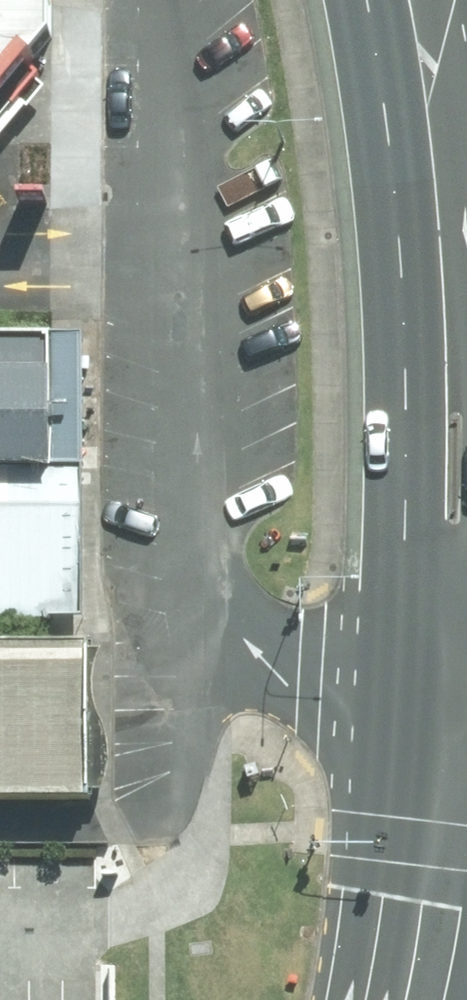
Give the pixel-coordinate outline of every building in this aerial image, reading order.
[(0,10),(0,106),(47,41),(44,10),(0,10)] [(52,471),(50,338),(0,338),(0,471),(52,471)] [(52,624),(52,471),(0,471),(0,624),(52,624)] [(86,649),(0,650),(0,804),(85,803),(86,649)]
